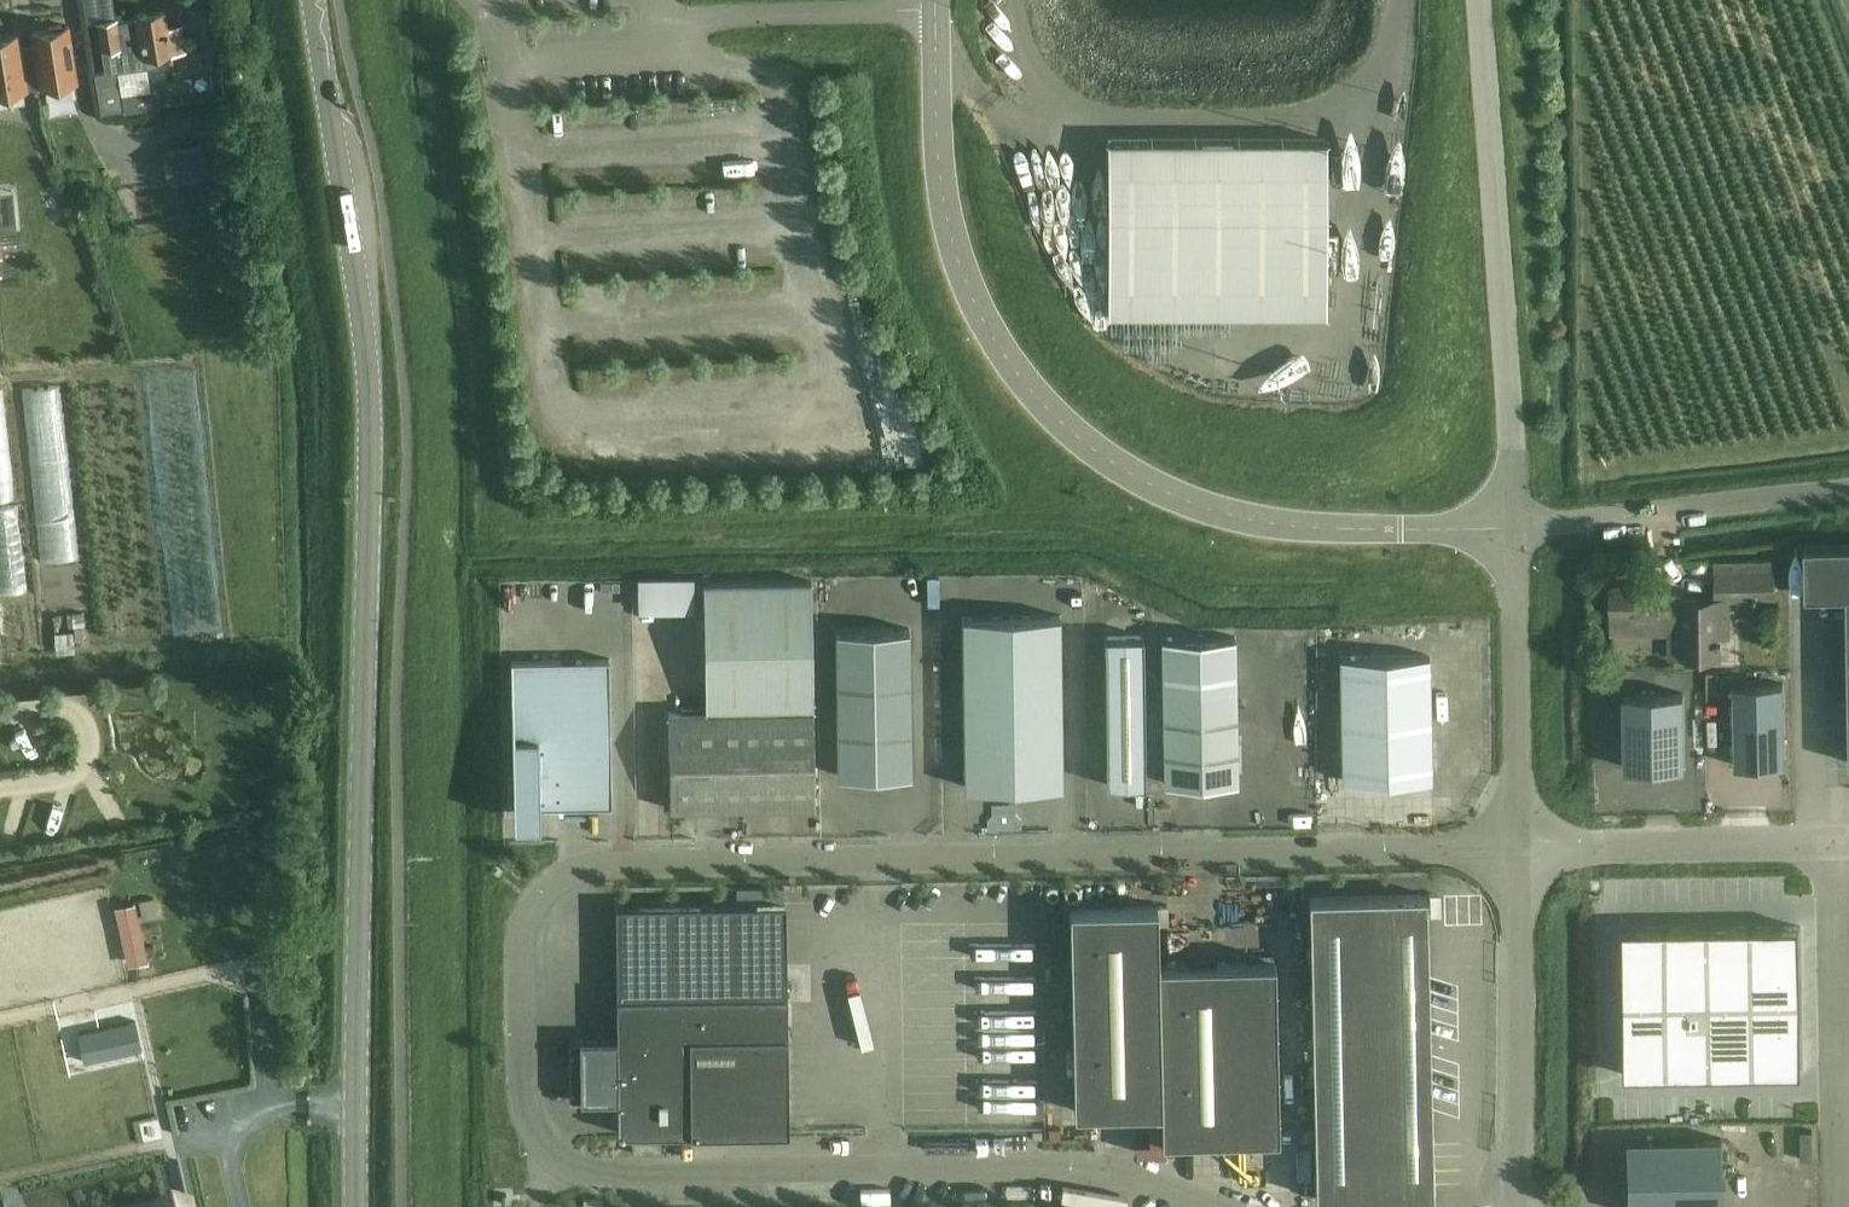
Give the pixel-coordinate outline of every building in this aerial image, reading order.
[(181,24),(167,27),(164,10),(138,14),(138,18),(117,22),(116,17),(97,20),(105,70),(95,72),(101,112),(124,109),(125,110),(157,105),(154,88),(150,88),(146,65),(155,64),(154,54),(171,51),(171,52),(174,51),(174,54),(186,52),(181,24)] [(28,49),(33,84),(42,83),(42,85),(76,80),(67,25),(62,25),(62,23),(49,25),(49,27),(33,30),(36,47),(28,49)] [(28,49),(19,50),(17,33),(1,35),(1,32),(0,33),(0,92),(26,88),(25,85),(33,84),(28,49)] [(221,71),(211,72),(212,88),(222,88),(221,71)] [(1325,313),(1326,139),(1108,139),(1107,313),(1325,313)] [(203,144),(165,150),(170,180),(208,175),(203,144)] [(0,203),(0,235),(14,234),(11,202),(0,203)] [(0,243),(0,272),(18,270),(16,252),(15,241),(0,243)] [(1805,545),(1806,594),(1810,594),(1810,593),(1835,592),(1835,594),(1835,592),(1841,592),(1841,594),(1847,594),(1847,619),(1848,619),(1848,544),(1805,545)] [(1774,559),(1745,559),(1745,571),(1774,570),(1774,559)] [(1610,585),(1611,632),(1670,632),(1671,656),(1720,655),(1719,614),(1728,614),(1728,598),(1775,597),(1774,570),(1745,571),(1716,571),(1716,598),(1671,599),(1671,584),(1610,585)] [(700,582),(702,711),(813,709),(811,580),(700,582)] [(73,608),(74,629),(93,628),(92,607),(73,608)] [(962,616),(965,786),(1002,786),(1002,792),(1030,791),(1030,785),(1068,785),(1065,615),(962,616)] [(836,629),(838,774),(911,773),(909,628),(836,629)] [(1142,635),(1104,636),(1106,784),(1145,783),(1142,635)] [(1235,636),(1161,637),(1162,685),(1164,783),(1238,781),(1236,700),(1235,636)] [(1342,779),(1431,777),(1428,654),(1340,656),(1342,779)] [(609,658),(511,660),(514,818),(539,817),(539,805),(612,804),(609,658)] [(1783,682),(1734,683),(1736,765),(1785,764),(1783,682)] [(1684,692),(1625,693),(1626,766),(1685,766),(1684,692)] [(668,711),(670,808),(815,805),(813,709),(702,711),(668,711)] [(135,879),(149,940),(171,934),(156,874),(135,879)] [(1316,1195),(1316,1197),(1433,1194),(1426,893),(1309,896),(1316,1195)] [(615,906),(617,996),(787,993),(785,903),(615,906)] [(1274,960),(1158,962),(1158,961),(1156,961),(1155,935),(1157,935),(1157,904),(1070,906),(1074,1110),(1104,1109),(1104,1107),(1133,1106),(1133,1109),(1161,1108),(1162,1137),(1278,1134),(1274,960)] [(1798,927),(1617,930),(1619,1075),(1800,1072),(1798,927)] [(618,1132),(789,1130),(787,993),(617,996),(617,1038),(569,1039),(570,1099),(618,1098),(618,1132)] [(1626,1206),(1722,1206),(1722,1139),(1626,1139),(1626,1206)]
